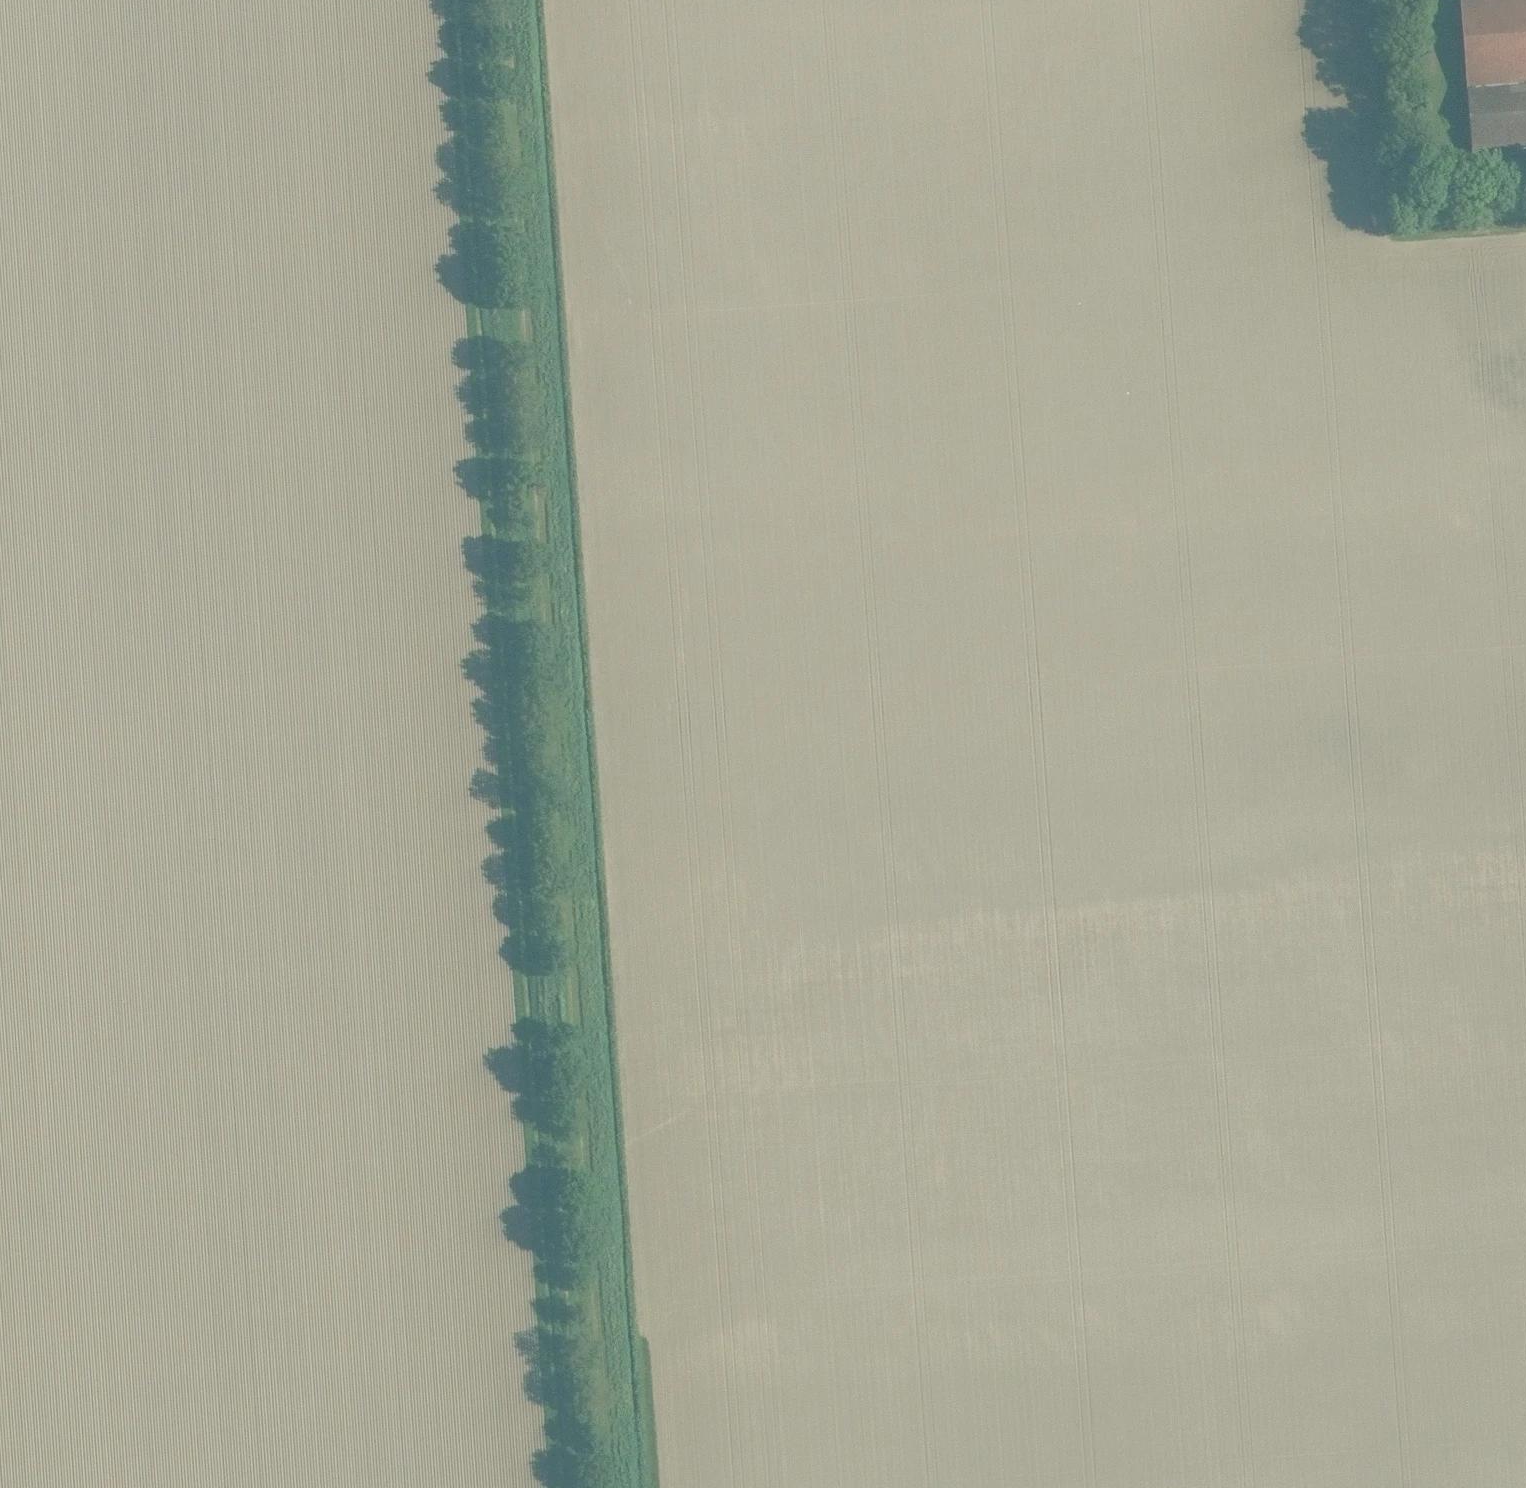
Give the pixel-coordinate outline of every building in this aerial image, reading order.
[(1466,94),(1525,89),(1525,0),(1459,0),(1466,94)] [(1471,152),(1525,148),(1525,89),(1466,94),(1471,152)]
